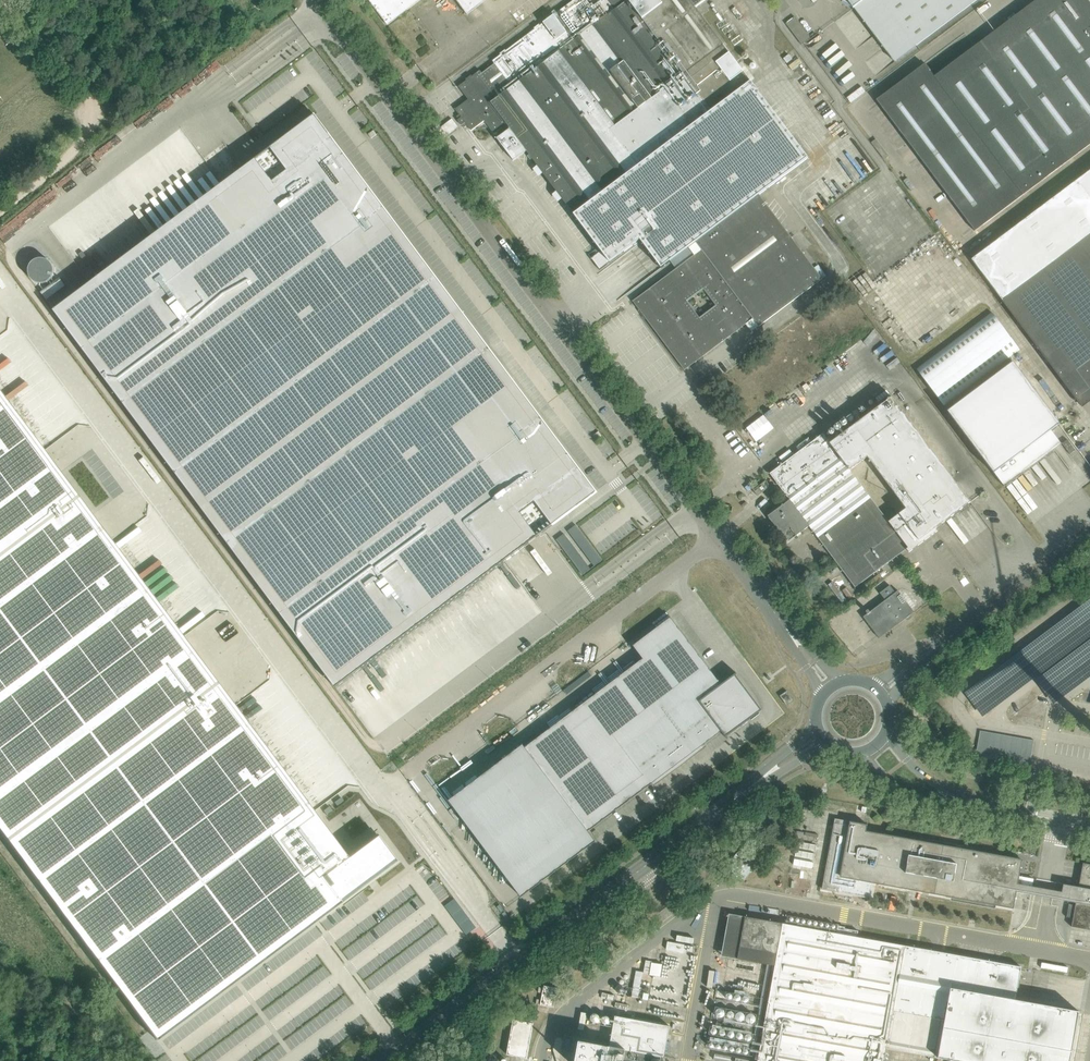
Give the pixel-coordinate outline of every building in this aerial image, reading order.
[(387,25),(420,0),(369,0),(387,25)] [(455,109),(459,114),(456,117),(459,120),(458,121),(461,125),(462,124),(464,127),(467,125),(471,131),(484,121),(494,134),(503,127),(502,125),(506,123),(508,126),(510,129),(497,138),(514,161),(526,151),(529,154),(527,155),(530,160),(532,159),(563,199),(574,214),(574,213),(593,199),(639,165),(646,160),(750,81),(695,8),(705,0),(627,0),(573,0),(540,25),(539,24),(534,28),(535,29),(526,35),(536,48),(533,51),(524,38),(518,41),(522,47),(518,50),(514,44),(492,61),(494,63),(482,73),(480,70),(458,86),(468,99),(455,109)] [(467,14),(486,0),(456,0),(467,14)] [(894,62),(976,0),(847,0),(894,62)] [(1070,159),(1089,145),(1089,2),(1089,0),(1087,0),(1086,0),(1036,0),(934,77),(924,64),(876,100),(975,231),(1070,159)] [(794,16),(786,23),(801,44),(810,38),(794,16)] [(574,213),(574,214),(601,250),(591,258),(600,270),(640,239),(661,268),(670,261),(759,194),(808,158),(750,81),(646,160),(639,165),(593,199),(574,213)] [(862,87),(847,98),(851,103),(865,92),(862,87)] [(270,147),(271,148),(54,310),(336,687),(552,525),(553,526),(597,492),(315,114),(270,147)] [(973,258),(1005,299),(1003,300),(1082,406),(1089,400),(1089,170),(973,258)] [(759,326),(822,278),(759,194),(670,261),(676,269),(633,301),(684,370),(689,366),(745,324),(753,318),(759,326)] [(53,265),(52,263),(50,261),(48,260),(46,259),(44,258),(41,258),(39,258),(37,259),(35,260),(33,262),(31,263),(30,265),(29,268),(29,270),(29,272),(30,275),(30,277),(32,279),(33,280),(35,282),(38,283),(40,283),(42,283),(45,283),(47,282),(49,281),(51,279),(52,277),(53,275),(54,272),(54,270),(54,267),(53,265)] [(40,292),(47,300),(66,286),(60,277),(40,292)] [(916,370),(944,406),(1020,348),(992,311),(916,370)] [(1005,487),(1061,445),(1061,444),(1051,430),(1059,424),(1013,362),(948,411),(994,473),(1005,487)] [(156,1040),(321,916),(367,882),(366,881),(372,876),(373,877),(395,860),(377,835),(354,852),(355,853),(348,859),(346,856),(216,682),(0,393),(0,830),(156,1040)] [(830,443),(823,434),(770,473),(789,500),(768,516),(772,522),(788,542),(809,526),(812,529),(838,565),(855,587),(906,549),(909,552),(937,531),(935,528),(970,502),(892,397),(830,443)] [(763,414),(745,428),(756,442),(774,428),(763,414)] [(1067,440),(1062,444),(1070,454),(1075,450),(1067,440)] [(753,490),(753,491),(758,496),(770,486),(766,480),(753,490)] [(576,524),(556,539),(583,575),(603,560),(576,524)] [(914,612),(898,590),(895,592),(890,585),(880,593),(885,600),(870,612),(868,610),(866,612),(867,614),(863,617),(879,638),(906,618),(908,620),(911,617),(910,615),(914,612)] [(964,692),(982,715),(1089,635),(1089,598),(964,692)] [(707,746),(705,743),(721,731),(727,739),(728,738),(727,736),(741,726),(742,728),(749,722),(748,721),(762,710),(736,675),(737,674),(736,673),(721,684),(671,617),(633,645),(643,659),(525,747),(588,831),(652,783),(654,786),(707,746)] [(1035,678),(1053,702),(1089,675),(1089,638),(1035,678)] [(787,691),(780,696),(787,705),(794,700),(787,691)] [(986,759),(1029,766),(1034,740),(991,732),(986,759)] [(523,744),(449,800),(450,802),(521,897),(596,841),(588,831),(525,747),(523,744)] [(866,831),(867,824),(850,821),(850,822),(835,819),(822,889),(839,892),(842,877),(1013,908),(1016,891),(1030,894),(1033,879),(1019,876),(1022,860),(1013,858),(866,831)] [(798,841),(796,847),(815,851),(817,845),(798,841)] [(735,863),(732,867),(733,872),(738,873),(740,877),(745,878),(751,870),(750,866),(753,862),(763,863),(769,856),(765,846),(755,845),(749,852),(739,851),(733,859),(735,863)] [(796,850),(795,856),(814,860),(815,854),(796,850)] [(1063,884),(1060,900),(1075,903),(1071,927),(1089,930),(1089,864),(1083,863),(1079,887),(1063,884)] [(951,1060),(956,1060),(1070,1060),(1079,1012),(1015,1000),(1021,967),(857,937),(858,931),(838,927),(839,924),(838,924),(836,934),(783,924),(758,1060),(884,1060),(886,1048),(951,1060)] [(660,976),(663,963),(645,959),(643,973),(660,976)] [(557,988),(544,985),(540,1005),(554,1007),(557,988)] [(751,1053),(762,1000),(718,990),(707,1044),(751,1053)] [(670,1026),(615,1016),(609,1046),(580,1041),(576,1060),(663,1060),(670,1026)] [(513,1019),(507,1054),(527,1058),(533,1023),(513,1019)]
